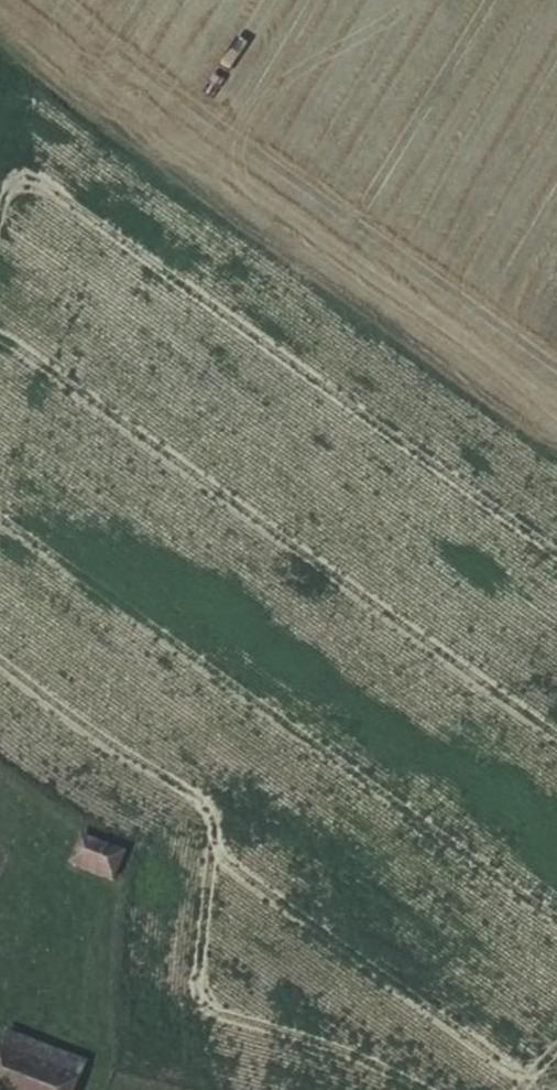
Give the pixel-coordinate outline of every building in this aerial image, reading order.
[(113,852),(69,835),(59,860),(103,877),(113,852)] [(68,1075),(0,1046),(0,1089),(62,1089),(68,1075)]
